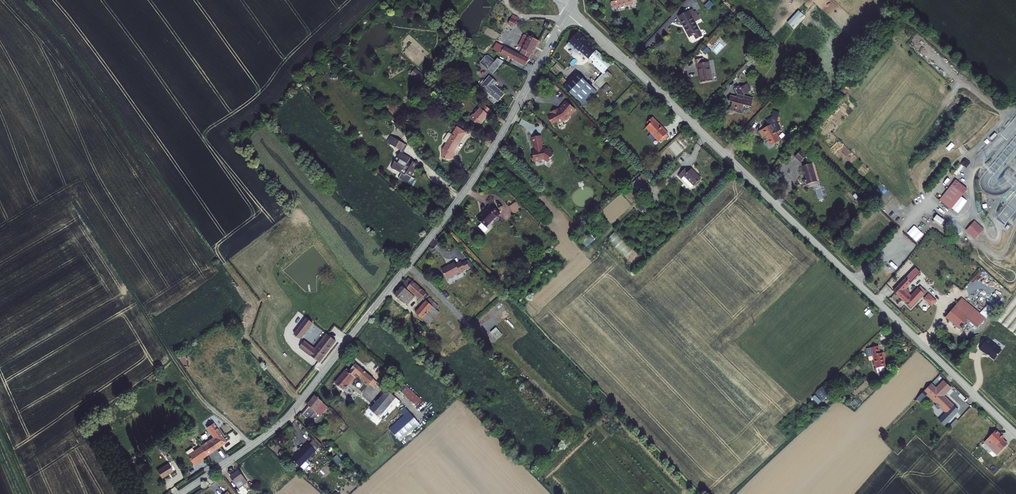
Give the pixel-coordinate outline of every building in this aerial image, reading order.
[(787,22),(792,26),(803,14),(799,9),(787,22)] [(678,17),(689,38),(694,36),(696,40),(702,37),(694,23),(699,20),(697,16),(695,16),(693,13),(692,10),(678,17)] [(593,63),(601,55),(578,33),(567,45),(577,55),(579,52),(585,57),(586,56),(593,63)] [(528,53),(525,58),(528,60),(538,41),(524,34),(519,46),(522,48),(522,49),(528,53)] [(496,51),(501,54),(504,47),(499,44),(496,51)] [(504,47),(501,54),(525,66),(528,60),(525,58),(504,47)] [(579,52),(577,55),(585,63),(588,60),(585,57),(579,52)] [(598,67),(605,59),(601,55),(593,63),(592,64),(597,68),(598,67)] [(494,63),(486,56),(480,63),(492,73),(493,74),(503,62),(497,59),(494,63)] [(605,73),(606,71),(611,65),(605,59),(598,67),(604,72),(605,73)] [(698,69),(701,83),(712,81),(708,62),(696,65),(697,69),(698,69)] [(410,74),(418,80),(420,82),(423,79),(425,77),(415,68),(410,74)] [(596,84),(608,72),(606,71),(605,73),(604,72),(595,82),(596,84)] [(612,76),(608,72),(596,84),(600,88),(612,76)] [(584,105),(592,97),(584,89),(588,84),(577,73),(569,82),(564,87),(584,105)] [(489,76),(480,87),(497,102),(504,94),(494,86),(497,83),(489,76)] [(559,82),(564,87),(569,82),(563,77),(559,82)] [(584,89),(592,97),(596,92),(588,84),(584,89)] [(602,89),(606,93),(611,88),(606,84),(602,89)] [(753,99),(744,96),(744,95),(751,91),(747,84),(742,88),(740,85),(734,89),(738,95),(737,98),(730,96),(728,101),(732,102),(731,107),(736,109),(735,112),(741,114),(744,105),(751,107),(753,99)] [(622,95),(629,102),(639,92),(632,85),(622,95)] [(568,116),(569,116),(575,110),(566,102),(560,108),(561,110),(558,112),(557,109),(551,112),(553,116),(548,118),(551,124),(553,123),(555,122),(556,124),(562,121),(563,122),(566,121),(566,118),(568,116)] [(481,109),(475,116),(474,115),(470,119),(478,126),(488,115),(491,111),(485,105),(481,109)] [(658,126),(652,119),(648,123),(650,125),(645,129),(649,134),(658,144),(660,142),(661,144),(667,138),(666,136),(667,135),(663,131),(662,132),(658,128),(658,127),(658,126)] [(766,137),(771,146),(780,141),(771,125),(759,131),(763,138),(766,137)] [(452,135),(449,133),(443,141),(447,143),(443,150),(443,159),(453,159),(453,153),(465,133),(457,128),(452,135)] [(544,160),(549,163),(554,155),(551,153),(552,152),(548,149),(547,151),(546,150),(541,151),(540,148),(542,147),(540,137),(532,139),(534,149),(537,148),(537,152),(532,153),(533,158),(532,158),(533,163),(536,162),(537,163),(539,162),(539,161),(544,160)] [(401,151),(391,168),(402,174),(404,169),(405,168),(408,170),(408,171),(406,174),(411,178),(418,165),(413,161),(411,165),(411,166),(407,164),(408,163),(411,158),(403,154),(407,146),(395,139),(391,145),(401,151)] [(801,151),(795,157),(800,163),(801,161),(807,156),(801,151)] [(802,166),(804,174),(807,185),(817,182),(812,164),(803,166),(802,166)] [(701,179),(691,169),(689,172),(685,169),(680,174),(683,177),(681,179),(687,184),(689,181),(694,186),(701,179)] [(631,185),(637,191),(647,182),(642,176),(631,185)] [(966,188),(956,180),(940,201),(950,208),(966,188)] [(513,214),(520,210),(516,203),(509,207),(513,214)] [(646,208),(641,203),(637,207),(642,212),(646,208)] [(485,233),(486,231),(488,229),(486,228),(496,217),(497,218),(501,214),(491,205),(488,208),(489,209),(478,220),(482,224),(479,227),(485,233)] [(975,238),(983,227),(973,220),(965,231),(975,238)] [(635,264),(641,258),(614,232),(608,238),(635,264)] [(588,237),(583,243),(587,246),(592,241),(588,237)] [(468,260),(462,263),(466,270),(472,267),(468,260)] [(461,273),(466,270),(462,263),(462,262),(456,265),(455,263),(447,268),(447,267),(442,270),(447,279),(456,275),(457,277),(461,274),(461,273)] [(934,283),(916,266),(912,270),(913,271),(917,276),(930,288),(934,283)] [(917,276),(913,271),(894,291),(911,307),(926,291),(923,289),(922,290),(921,289),(920,290),(919,289),(913,295),(912,296),(909,294),(909,291),(906,288),(917,276)] [(428,296),(409,279),(395,295),(407,305),(414,297),(406,290),(408,288),(421,299),(422,298),(425,300),(428,296)] [(420,301),(421,299),(408,288),(406,290),(414,297),(415,296),(420,301)] [(432,291),(442,302),(445,299),(435,288),(432,291)] [(929,294),(924,299),(930,305),(935,300),(929,294)] [(429,325),(439,312),(436,309),(439,306),(430,298),(416,313),(429,325)] [(960,330),(968,320),(974,314),(959,301),(955,305),(950,301),(940,313),(960,330)] [(977,328),(983,321),(974,314),(968,320),(977,328)] [(294,335),(300,339),(313,323),(307,318),(294,335)] [(319,362),(336,341),(328,334),(315,350),(304,342),(300,347),(319,362)] [(993,343),(992,343),(987,339),(979,348),(984,352),(985,351),(995,359),(1001,350),(997,347),(993,343)] [(884,362),(882,353),(880,354),(879,347),(870,349),(871,356),(873,356),(876,369),(878,368),(879,373),(885,372),(884,367),(886,367),(884,362)] [(177,358),(187,355),(185,350),(175,353),(177,358)] [(356,365),(352,370),(369,384),(373,387),(376,383),(377,384),(378,383),(356,365)] [(335,383),(344,390),(354,378),(354,377),(349,373),(346,370),(335,383)] [(352,370),(349,373),(354,377),(354,378),(356,380),(357,379),(367,387),(369,384),(352,370)] [(919,398),(922,401),(928,395),(937,404),(945,412),(952,405),(943,396),(951,389),(944,382),(937,389),(931,384),(919,398)] [(422,401),(403,383),(398,389),(417,406),(422,401)] [(830,394),(825,388),(818,394),(824,400),(830,394)] [(371,411),(383,421),(399,401),(385,389),(381,394),(383,396),(373,408),(371,411)] [(812,398),(818,404),(821,400),(815,394),(812,398)] [(323,402),(315,396),(307,405),(310,408),(309,409),(308,408),(302,415),(309,420),(316,413),(320,417),(328,408),(323,403),(323,402)] [(945,412),(937,404),(934,407),(942,415),(945,412)] [(405,408),(401,412),(405,416),(397,423),(396,422),(389,429),(391,432),(398,439),(400,441),(420,425),(405,408)] [(405,416),(401,412),(393,419),(396,422),(397,423),(405,416)] [(950,428),(958,420),(953,416),(946,424),(950,428)] [(201,447),(207,455),(226,442),(213,423),(207,427),(215,438),(201,447)] [(998,448),(1006,438),(997,430),(984,444),(989,447),(992,443),(998,448)] [(394,443),(398,439),(391,432),(387,435),(394,443)] [(309,444),(316,451),(319,448),(313,441),(309,444)] [(305,462),(316,451),(309,444),(308,443),(292,459),(300,467),(301,467),(304,470),(309,465),(305,462)] [(202,458),(207,455),(201,447),(201,446),(193,451),(192,448),(185,452),(187,455),(187,456),(194,466),(201,461),(200,460),(202,458)] [(157,470),(162,479),(173,472),(168,464),(157,470)] [(247,483),(239,471),(231,477),(240,491),(245,488),(243,486),(247,483)]
